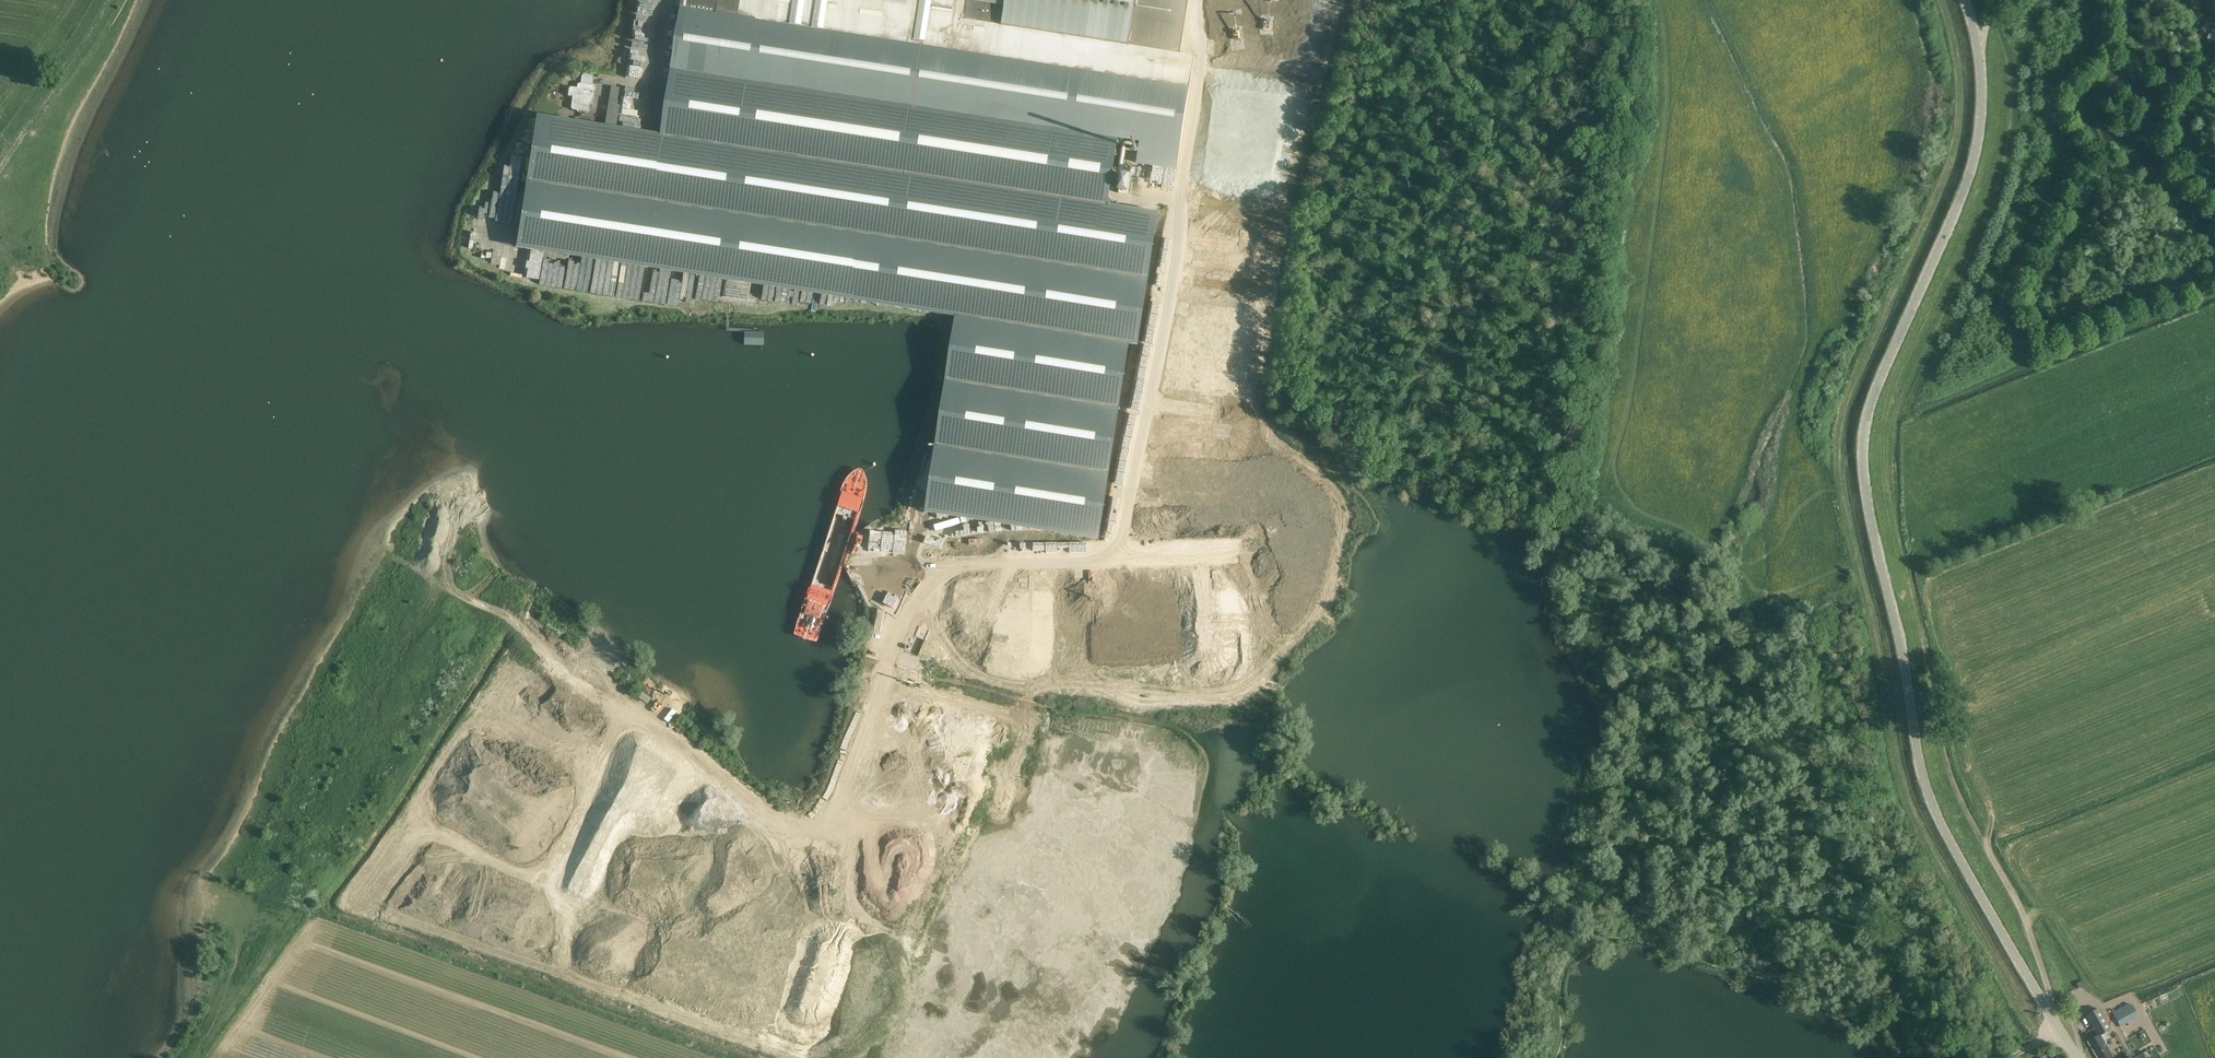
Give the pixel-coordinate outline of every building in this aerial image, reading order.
[(671,69),(747,81),(1118,139),(1140,142),(1137,163),(1176,169),(1194,56),(1181,54),(1189,0),(682,0),(671,69)] [(747,81),(671,69),(661,136),(533,116),(513,244),(957,313),(925,512),(1098,539),(1129,340),(1138,342),(1158,213),(1108,205),(1118,139),(747,81)] [(576,110),(578,112),(580,111),(587,111),(589,110),(590,104),(592,104),(593,99),(594,99),(595,87),(595,86),(594,85),(593,85),(593,77),(592,76),(583,75),(581,76),(580,83),(579,83),(577,85),(577,88),(571,87),(569,88),(568,95),(572,96),(571,108),(572,110),(576,110)] [(611,86),(609,99),(617,101),(619,88),(611,86)] [(1132,191),(1138,172),(1126,168),(1120,188),(1132,191)] [(764,291),(764,300),(776,300),(775,291),(764,291)] [(1135,368),(1132,389),(1143,391),(1146,369),(1135,368)] [(908,522),(913,510),(906,507),(902,520),(908,522)] [(906,536),(906,526),(892,525),(891,535),(906,536)] [(2113,1012),(2121,1027),(2136,1018),(2128,1004),(2127,1004),(2123,997),(2113,1003),(2117,1010),(2113,1012)] [(2087,1041),(2097,1057),(2110,1057),(2113,1056),(2104,1041),(2111,1038),(2107,1032),(2111,1029),(2099,1009),(2087,1016),(2098,1035),(2087,1041)]
